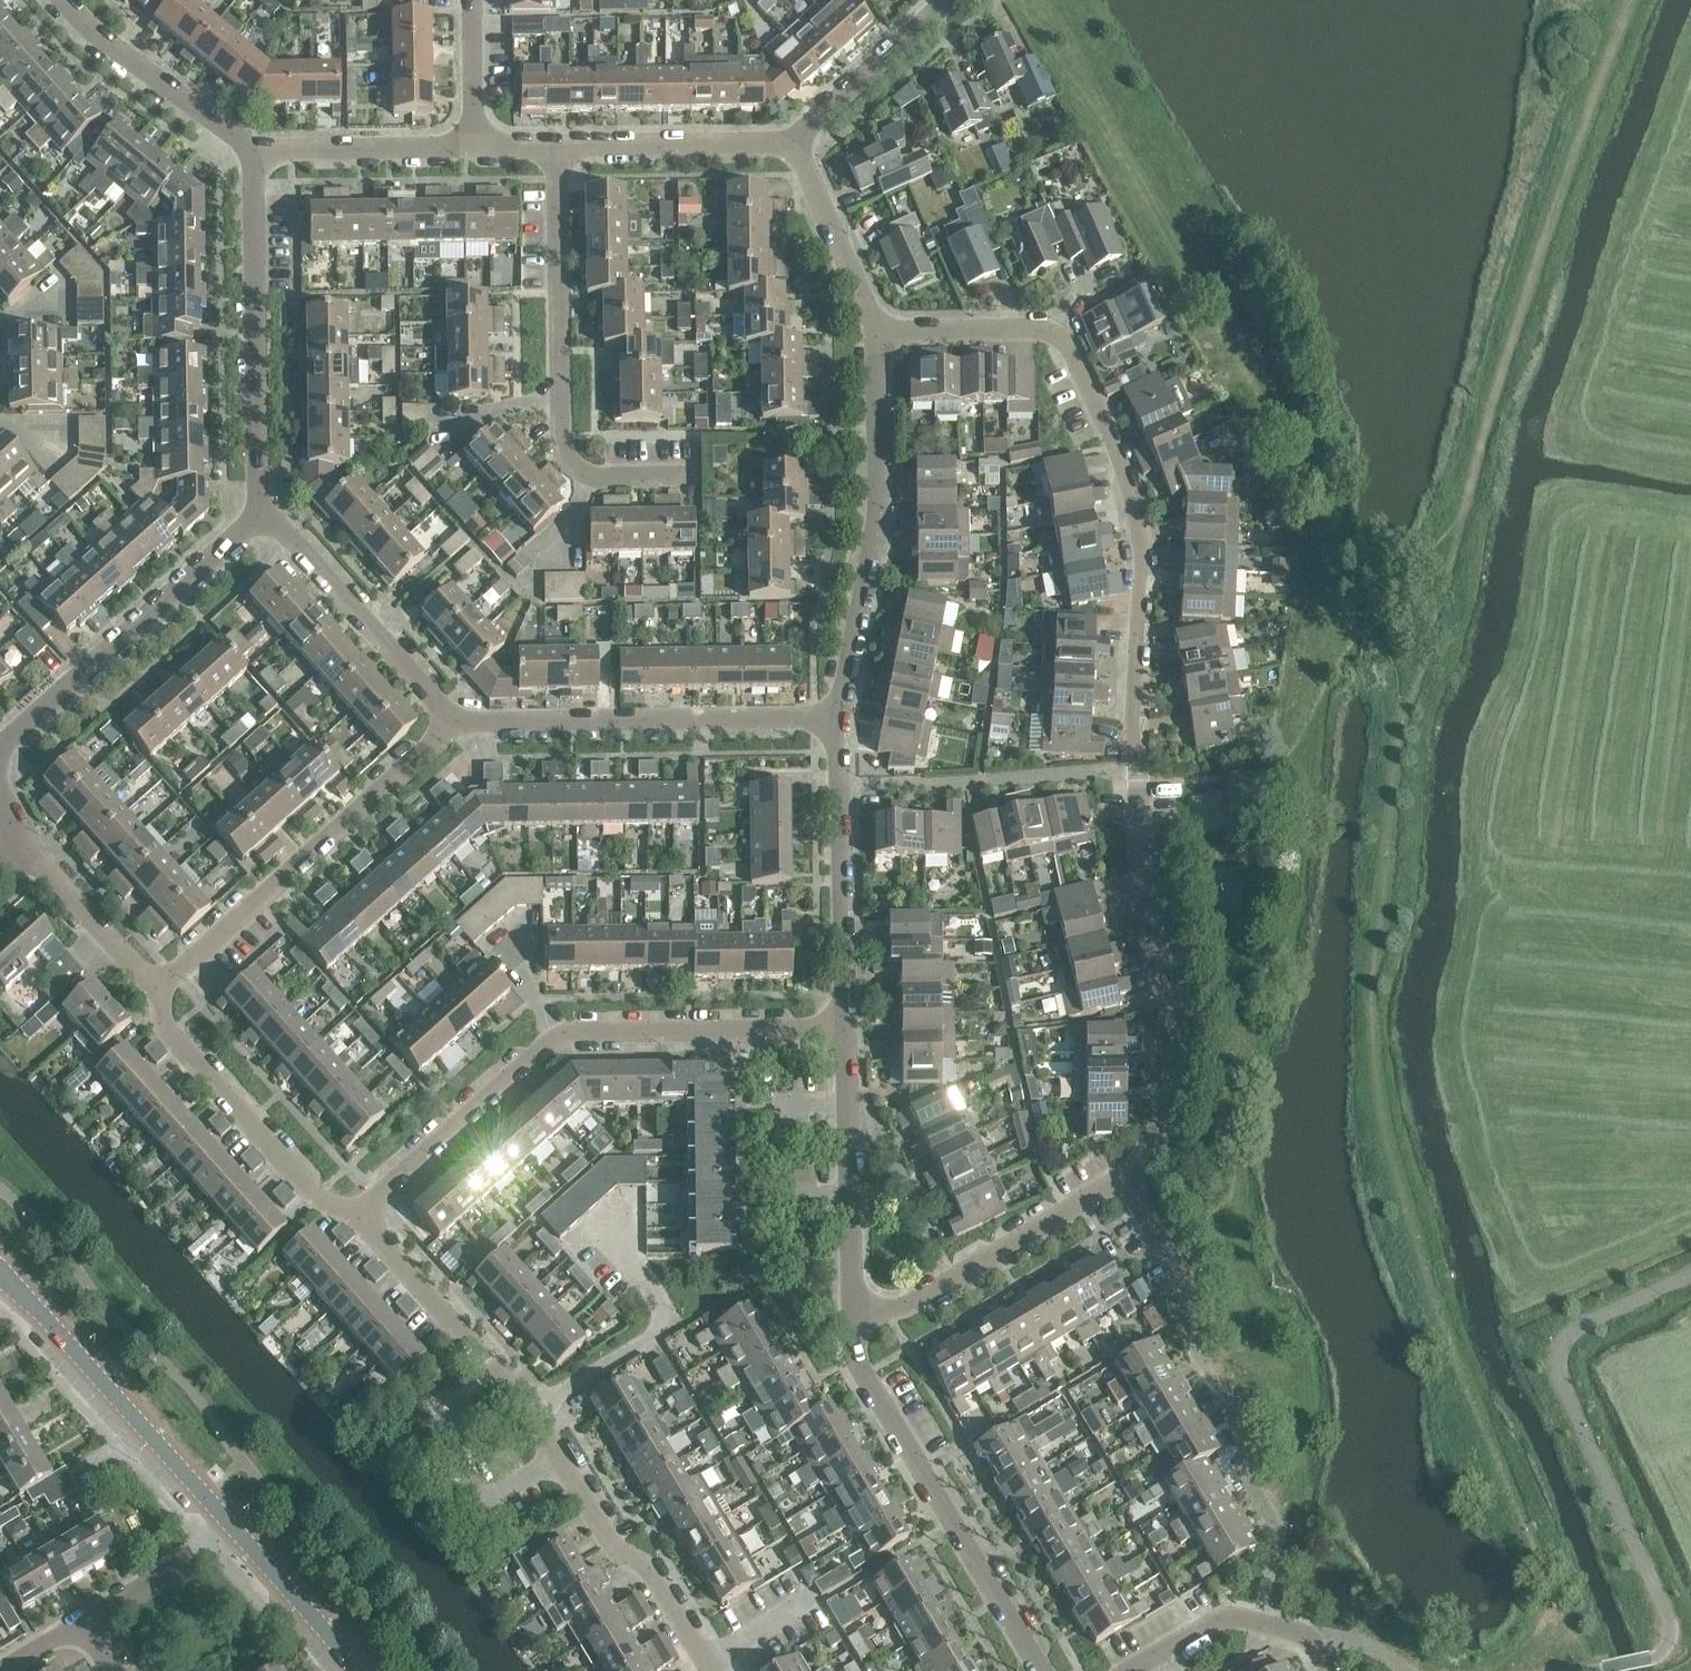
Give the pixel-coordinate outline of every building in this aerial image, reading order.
[(156,0),(135,0),(144,10),(156,0)] [(173,38),(198,8),(188,0),(171,0),(147,29),(155,36),(161,28),(173,38)] [(280,7),(272,0),(268,0),(263,6),(274,15),(280,7)] [(376,9),(376,0),(362,0),(362,9),(376,9)] [(390,9),(390,0),(376,0),(376,9),(390,9)] [(425,8),(425,0),(411,0),(411,9),(425,8)] [(509,14),(556,14),(556,0),(504,0),(504,4),(509,4),(509,14)] [(599,13),(624,13),(624,0),(599,1),(599,13)] [(742,0),(740,0),(734,2),(739,17),(747,15),(742,0)] [(756,6),(765,16),(775,7),(769,0),(763,0),(756,6)] [(827,13),(853,42),(872,25),(849,0),(830,0),(826,3),(823,0),(815,7),(823,16),(827,13)] [(591,4),(579,4),(579,13),(591,13),(591,4)] [(11,27),(2,16),(5,13),(0,7),(0,36),(11,27)] [(835,58),(853,42),(827,13),(823,16),(815,7),(801,20),(809,29),(835,58)] [(179,57),(184,61),(216,24),(198,8),(173,38),(185,49),(179,57)] [(392,41),(430,41),(430,15),(391,16),(392,41)] [(299,27),(313,27),(313,17),(299,17),(299,27)] [(313,27),(327,27),(327,17),(313,17),(313,27)] [(696,30),(712,30),(712,19),(696,19),(696,30)] [(779,39),(787,48),(791,45),(817,74),(835,58),(809,29),(801,20),(779,39)] [(512,36),(544,36),(544,21),(512,21),(512,36)] [(209,69),(234,39),(216,24),(184,61),(190,66),(196,58),(209,69)] [(11,27),(0,36),(0,70),(31,42),(24,34),(20,37),(11,27)] [(346,42),(356,42),(356,28),(346,28),(346,42)] [(1015,85),(1026,110),(1054,98),(1037,67),(1022,74),(1006,37),(978,50),(997,93),(1015,85)] [(221,79),(214,86),(221,92),(253,55),(234,39),(209,69),(221,79)] [(392,65),(431,65),(430,41),(392,41),(392,65)] [(45,64),(36,54),(39,51),(31,42),(0,70),(0,83),(4,87),(0,90),(0,105),(45,64)] [(346,56),(356,56),(356,54),(356,42),(346,42),(346,56)] [(367,42),(356,42),(356,54),(367,54),(367,42)] [(796,87),(799,91),(817,74),(791,45),(787,48),(773,61),(776,66),(768,73),(772,78),(770,79),(785,97),(796,87)] [(694,60),(694,59),(694,47),(683,47),(683,60),(694,60)] [(598,61),(598,60),(598,48),(587,48),(587,61),(598,61)] [(635,60),(646,60),(646,48),(635,48),(635,60)] [(539,61),(550,61),(550,49),(539,49),(539,61)] [(225,95),(228,95),(233,89),(255,107),(269,68),(253,55),(221,92),(225,95)] [(713,72),(713,59),(694,59),(694,60),(683,60),(683,72),(689,72),(689,111),(713,111),(713,72)] [(742,59),(713,59),(713,72),(713,111),(737,110),(737,71),(743,71),(742,59)] [(760,59),(742,59),(743,71),(737,71),(737,110),(762,110),(762,106),(775,106),(785,97),(770,79),(772,78),(768,73),(764,77),(762,77),(762,71),(760,71),(760,59)] [(598,61),(587,61),(587,73),(593,73),(593,112),(617,112),(617,73),(617,60),(598,60),(598,61)] [(665,111),(665,72),(646,72),(646,60),(635,60),(635,72),(641,72),(641,112),(665,111)] [(550,61),(539,61),(539,73),(545,73),(545,113),(569,112),(569,73),(550,73),(550,61)] [(28,114),(65,80),(58,71),(54,75),(45,64),(0,105),(0,109),(5,114),(18,103),(28,114)] [(392,89),(431,89),(431,65),(392,65),(392,89)] [(331,106),(332,116),(340,116),(339,67),(314,68),(315,106),(331,106)] [(255,107),(283,107),(284,115),(286,117),(291,117),(290,68),(269,68),(255,107)] [(300,117),(299,107),(315,106),(314,68),(290,68),(291,117),(300,117)] [(617,112),(641,112),(641,72),(635,72),(617,73),(617,112)] [(689,72),(683,72),(665,72),(665,111),(689,111),(689,72)] [(545,73),(539,73),(520,74),(520,113),(529,113),(530,117),(545,117),(545,113),(545,73)] [(593,73),(587,73),(569,73),(569,112),(593,112),(593,73)] [(347,90),(357,90),(356,76),(346,76),(347,90)] [(960,79),(932,91),(951,136),(973,127),(976,135),(995,127),(982,96),(970,102),(960,79)] [(24,136),(32,144),(79,102),(69,92),(73,89),(65,80),(28,114),(38,124),(24,136)] [(392,89),(393,114),(431,114),(431,89),(392,89)] [(347,104),(357,104),(357,90),(347,90),(347,104)] [(93,135),(88,129),(100,118),(91,109),(88,112),(79,102),(32,144),(39,152),(52,140),(61,151),(59,153),(60,154),(67,148),(75,157),(93,135)] [(95,190),(95,191),(136,142),(125,133),(128,130),(119,122),(102,142),(94,136),(93,135),(75,157),(81,151),(88,158),(86,160),(98,170),(91,178),(89,176),(78,189),(89,197),(95,190)] [(847,163),(860,191),(895,175),(901,187),(929,174),(922,158),(907,165),(904,158),(896,162),(889,146),(900,141),(900,124),(881,132),(882,135),(873,140),(877,149),(847,163)] [(115,184),(126,193),(158,155),(149,147),(146,151),(136,142),(95,191),(103,197),(115,184)] [(147,209),(160,194),(159,194),(174,175),(174,174),(164,166),(167,162),(158,155),(126,193),(137,203),(126,216),(134,223),(146,209),(147,209)] [(1011,161),(999,166),(1002,174),(1014,169),(1011,161)] [(174,224),(174,225),(198,225),(198,226),(203,226),(203,192),(177,171),(174,174),(174,175),(159,194),(160,194),(174,206),(174,224)] [(21,185),(12,174),(3,183),(12,193),(21,185)] [(464,246),(463,207),(448,207),(448,202),(451,202),(450,189),(437,190),(438,246),(464,246)] [(478,202),(478,207),(463,207),(464,246),(489,246),(488,189),(475,189),(475,202),(478,202)] [(515,245),(515,206),(499,206),(499,202),(501,202),(501,189),(488,189),(489,246),(515,245)] [(726,190),(727,216),(783,215),(783,203),(770,203),(770,206),(766,206),(765,189),(726,190)] [(376,203),(377,208),(362,208),(362,247),(387,247),(387,190),(374,190),(374,204),(376,203)] [(413,247),(412,207),(397,208),(397,203),(400,203),(400,190),(387,190),(387,247),(413,247)] [(427,203),(427,207),(412,207),(413,247),(438,246),(437,190),(425,190),(425,203),(427,203)] [(336,191),(323,191),(323,204),(326,204),(326,209),(310,209),(310,248),(337,248),(336,191)] [(347,204),(349,204),(349,191),(336,191),(337,248),(362,247),(362,208),(347,208),(347,204)] [(579,208),(579,218),(624,218),(624,191),(585,192),(585,207),(579,208)] [(31,195),(24,202),(32,210),(39,204),(31,195)] [(1037,213),(1046,209),(1043,202),(1034,205),(1037,213)] [(1102,207),(1074,220),(1072,215),(1065,218),(1058,203),(1046,209),(1062,244),(1069,260),(1081,255),(1086,266),(1094,263),(1097,267),(1122,256),(1108,224),(1110,224),(1102,207)] [(659,217),(672,217),(672,204),(659,205),(659,217)] [(135,226),(154,226),(154,225),(147,209),(146,209),(134,223),(135,226)] [(964,229),(968,238),(948,246),(966,287),(995,275),(985,251),(997,246),(980,209),(963,216),(968,228),(964,229)] [(1050,249),(1062,244),(1046,209),(1037,213),(1019,220),(1025,233),(1010,240),(1028,278),(1057,265),(1050,249)] [(20,223),(13,215),(0,227),(0,241),(20,223)] [(686,215),(678,215),(678,225),(686,225),(686,215)] [(727,216),(727,241),(766,241),(766,226),(770,226),(770,228),(783,228),(783,215),(727,216)] [(888,227),(893,239),(879,245),(891,272),(895,270),(903,288),(931,276),(911,232),(919,228),(913,215),(888,227)] [(659,230),(672,230),(672,217),(659,217),(659,230)] [(585,229),(586,243),(625,243),(624,218),(579,218),(579,229),(585,229)] [(24,254),(14,243),(28,231),(20,223),(0,241),(0,275),(24,254)] [(198,239),(198,226),(198,225),(174,225),(174,224),(154,225),(154,226),(135,226),(135,237),(153,236),(153,251),(203,250),(203,239),(198,239)] [(50,231),(53,235),(59,235),(63,232),(57,225),(50,231)] [(766,241),(727,241),(727,267),(784,266),(784,253),(771,253),(771,256),(766,256),(766,253),(766,241)] [(625,268),(625,243),(586,243),(586,258),(580,258),(580,269),(625,268)] [(58,264),(67,274),(87,256),(78,247),(58,264)] [(136,266),(136,277),(199,276),(199,262),(203,262),(203,250),(153,251),(153,266),(136,266)] [(34,265),(24,254),(0,275),(0,295),(8,303),(55,261),(47,253),(34,265)] [(660,268),(673,268),(673,255),(660,255),(660,268)] [(67,274),(76,284),(103,274),(87,256),(67,274)] [(727,267),(728,294),(744,293),(744,292),(767,292),(767,290),(767,277),(771,277),(771,279),(784,279),(784,266),(727,267)] [(586,296),(602,295),(602,294),(625,294),(625,292),(625,268),(580,269),(580,279),(586,279),(586,296)] [(660,281),(673,281),(673,268),(660,268),(660,281)] [(76,284),(76,299),(103,299),(103,274),(76,284)] [(199,289),(199,276),(136,277),(136,287),(154,287),(154,302),(204,301),(204,289),(199,289)] [(783,306),(783,290),(767,290),(767,292),(744,292),(744,293),(744,317),(801,317),(800,304),(787,304),(788,306),(783,306)] [(1162,325),(1146,290),(1112,305),(1132,350),(1145,345),(1141,335),(1162,325)] [(602,309),(596,309),(597,319),(642,319),(642,292),(625,292),(625,294),(602,294),(602,295),(602,309)] [(446,297),(446,324),(503,323),(503,310),(490,310),(490,313),(485,313),(485,297),(446,297)] [(381,311),(394,311),(393,298),(380,298),(381,311)] [(76,299),(77,313),(103,312),(103,299),(76,299)] [(143,341),(169,341),(191,340),(191,327),(200,327),(199,313),(204,313),(204,301),(154,302),(154,317),(142,317),(143,341)] [(677,306),(677,318),(690,318),(690,305),(677,306)] [(1112,368),(1114,365),(1115,362),(1115,358),(1132,350),(1112,305),(1080,320),(1089,341),(1086,342),(1093,356),(1096,355),(1100,365),(1102,368),(1105,369),(1109,370),(1112,368)] [(300,323),(306,323),(306,338),(346,337),(345,310),(300,311),(300,323)] [(77,326),(103,326),(103,312),(77,313),(77,326)] [(788,330),(801,329),(801,317),(744,317),(732,318),(732,344),(744,344),(760,344),(760,342),(784,342),(784,341),(783,327),(788,327),(788,330)] [(677,330),(691,330),(690,318),(677,318),(677,330)] [(619,346),(619,344),(642,344),(642,343),(642,319),(597,319),(597,330),(603,330),(603,346),(619,346)] [(446,324),(447,349),(486,349),(486,333),(490,333),(490,336),(503,336),(503,323),(446,324)] [(8,346),(9,358),(59,357),(59,342),(77,342),(76,331),(13,332),(13,346),(8,346)] [(307,352),(301,352),(301,363),(346,362),(346,337),(306,338),(307,352)] [(137,370),(137,380),(200,379),(200,366),(205,366),(205,353),(191,353),(191,340),(169,341),(169,354),(155,354),(155,369),(137,370)] [(760,342),(760,344),(761,368),(818,367),(817,354),(804,354),(804,357),(800,357),(799,341),(784,341),(784,342),(760,342)] [(613,370),(659,369),(658,342),(642,343),(642,344),(619,344),(619,346),(619,359),(613,359),(613,370)] [(394,349),(381,349),(381,362),(394,362),(394,349)] [(447,349),(436,349),(436,375),(447,374),(504,374),(504,361),(491,361),(491,363),(486,364),(486,349),(447,349)] [(989,366),(989,350),(982,351),(982,404),(1006,404),(1006,365),(989,366)] [(921,366),(909,367),(910,406),(934,405),(934,351),(921,351),(921,366)] [(958,366),(946,366),(946,351),(934,351),(934,405),(934,416),(938,416),(942,418),(951,418),(955,416),(959,416),(958,405),(958,366)] [(969,351),(969,366),(958,366),(958,405),(982,404),(982,351),(969,351)] [(694,369),(706,369),(706,356),(693,356),(694,369)] [(77,371),(59,372),(59,357),(9,358),(9,369),(14,369),(14,383),(77,382),(77,371)] [(346,388),(346,362),(301,363),(301,374),(307,374),(307,388),(346,388)] [(381,374),(394,374),(394,362),(381,362),(381,374)] [(1006,404),(1006,415),(1033,414),(1032,365),(1006,365),(1006,404)] [(761,368),(761,393),(800,393),(800,378),(805,378),(805,380),(818,380),(818,367),(761,368)] [(619,380),(620,395),(659,395),(659,369),(613,370),(614,380),(619,380)] [(694,381),(707,381),(706,369),(694,369),(694,381)] [(93,382),(104,382),(104,370),(93,371),(93,382)] [(491,387),(504,387),(504,374),(447,374),(447,401),(487,400),(486,384),(491,384),(491,387)] [(1157,374),(1121,390),(1127,402),(1162,386),(1157,374)] [(155,391),(155,405),(206,405),(205,393),(200,393),(200,379),(137,380),(137,391),(155,391)] [(721,381),(712,381),(713,394),(722,393),(721,381)] [(1106,397),(1121,390),(1117,381),(1102,387),(1106,397)] [(62,408),(61,393),(77,393),(77,382),(14,383),(14,397),(9,397),(9,409),(27,409),(27,413),(60,413),(60,408),(62,408)] [(1177,420),(1162,386),(1127,402),(1142,436),(1177,420)] [(301,403),(302,414),(347,413),(346,388),(307,388),(307,403),(301,403)] [(761,393),(761,420),(818,419),(818,405),(805,405),(805,408),(800,408),(800,393),(761,393)] [(732,425),(732,394),(717,394),(717,425),(732,425)] [(659,421),(659,395),(620,395),(620,410),(614,410),(614,422),(659,421)] [(382,413),(395,412),(395,400),(382,400),(382,413)] [(138,420),(138,431),(201,430),(201,416),(206,416),(206,405),(155,405),(156,420),(138,420)] [(401,406),(402,420),(428,419),(428,406),(401,406)] [(694,421),(707,421),(707,407),(694,408),(694,421)] [(382,425),(395,425),(395,412),(382,413),(382,425)] [(308,425),(308,439),(347,438),(347,413),(302,414),(302,425),(308,425)] [(78,419),(78,432),(105,431),(105,419),(78,419)] [(428,433),(428,419),(402,420),(402,433),(428,433)] [(1177,420),(1142,436),(1147,446),(1133,453),(1138,464),(1187,442),(1177,420)] [(492,430),(463,456),(481,476),(523,438),(514,428),(505,437),(506,439),(503,442),(492,430)] [(201,430),(138,431),(138,442),(156,441),(156,456),(206,455),(206,444),(201,444),(201,430)] [(78,432),(78,444),(105,444),(105,431),(78,432)] [(16,489),(27,479),(39,492),(47,485),(5,438),(0,442),(0,471),(16,489)] [(347,465),(347,438),(308,439),(308,453),(302,453),(302,465),(332,465),(347,465)] [(523,438),(481,476),(498,494),(527,468),(517,457),(520,454),(522,456),(532,447),(523,438)] [(1007,441),(983,441),(983,455),(1007,455),(1007,441)] [(1138,464),(1143,476),(1157,469),(1170,498),(1183,493),(1205,482),(1205,481),(1187,442),(1138,464)] [(78,444),(79,457),(106,468),(105,444),(78,444)] [(407,462),(416,473),(436,455),(427,445),(407,462)] [(1009,464),(1040,458),(1038,445),(1007,451),(1009,464)] [(158,481),(158,482),(178,482),(178,481),(202,481),(202,480),(202,467),(206,467),(206,455),(156,456),(156,471),(138,471),(139,482),(158,481)] [(425,483),(445,465),(436,455),(416,473),(425,483)] [(106,468),(79,457),(69,465),(87,485),(106,468)] [(1046,485),(1049,500),(1049,501),(1087,493),(1079,457),(1042,464),(1046,485)] [(791,458),(775,458),(775,469),(791,469),(791,458)] [(915,464),(915,475),(900,476),(900,489),(954,488),(954,473),(960,473),(960,463),(915,464)] [(977,476),(998,476),(997,463),(977,463),(977,476)] [(69,465),(60,473),(78,493),(87,485),(69,465)] [(302,465),(303,492),(332,480),(332,465),(302,465)] [(515,513),(557,475),(548,466),(539,474),(540,476),(537,479),(527,468),(498,494),(515,513)] [(763,496),(819,495),(819,482),(806,482),(806,485),(802,485),(801,469),(791,469),(775,469),(762,470),(763,496)] [(17,512),(5,499),(16,489),(0,471),(0,510),(9,519),(17,512)] [(60,473),(50,482),(63,496),(68,502),(78,493),(60,473)] [(1205,482),(1183,493),(1185,498),(1184,522),(1234,524),(1234,521),(1237,516),(1238,503),(1234,500),(1229,499),(1230,473),(1223,473),(1205,481),(1205,482)] [(515,513),(532,533),(562,507),(551,495),(554,492),(556,494),(566,485),(557,475),(515,513)] [(413,497),(422,489),(414,479),(404,488),(413,497)] [(178,500),(164,513),(180,531),(179,532),(182,536),(207,513),(207,480),(202,480),(202,481),(178,481),(178,482),(178,500)] [(342,491),(332,480),(303,492),(320,511),(342,491)] [(342,491),(320,511),(328,520),(332,516),(342,526),(371,500),(354,480),(342,491)] [(150,498),(151,498),(158,482),(158,481),(139,482),(138,484),(150,498)] [(127,506),(125,508),(164,552),(173,544),(169,540),(179,532),(180,531),(164,513),(151,498),(150,498),(138,484),(130,491),(141,505),(133,512),(127,506)] [(916,502),(916,512),(954,512),(954,488),(900,489),(900,502),(916,502)] [(421,507),(431,498),(422,489),(413,497),(421,507)] [(1101,490),(1087,493),(1049,501),(1049,500),(1037,502),(1038,506),(1037,510),(1039,520),(1042,524),(1042,527),(1053,525),(1053,524),(1091,517),(1089,506),(1104,503),(1101,490)] [(446,506),(452,512),(467,499),(461,492),(456,497),(446,506)] [(807,508),(820,508),(819,495),(763,496),(763,520),(763,521),(786,521),(786,522),(802,522),(802,506),(807,506),(807,508)] [(60,509),(68,502),(63,496),(54,503),(60,509)] [(629,511),(628,498),(615,499),(616,555),(642,555),(641,516),(626,516),(626,511),(629,511)] [(656,516),(653,516),(641,516),(642,555),(667,555),(666,498),(653,498),(653,511),(656,511),(656,516)] [(694,554),(693,515),(677,515),(677,511),(679,511),(679,498),(666,498),(667,555),(694,554)] [(589,517),(590,556),(616,555),(615,499),(602,499),(603,512),(605,512),(605,516),(589,517)] [(352,537),(347,541),(354,549),(388,519),(371,500),(342,526),(352,537)] [(712,520),(712,502),(701,502),(701,515),(699,515),(699,520),(712,520)] [(463,525),(474,515),(465,505),(454,515),(463,525)] [(155,560),(164,552),(125,508),(124,509),(130,515),(120,524),(108,511),(100,518),(142,565),(152,556),(155,560)] [(0,510),(0,525),(1,526),(9,519),(0,510)] [(27,542),(46,518),(36,510),(17,534),(27,542)] [(916,512),(916,524),(901,524),(901,537),(966,536),(966,512),(954,512),(916,512)] [(552,515),(532,533),(535,536),(555,518),(552,515)] [(1053,525),(1058,548),(1111,537),(1108,525),(1098,527),(1099,532),(1094,533),(1093,528),(1091,517),(1053,524),(1053,525)] [(104,539),(93,548),(126,586),(135,578),(132,574),(142,565),(100,518),(92,525),(104,539)] [(354,549),(362,558),(366,554),(376,564),(405,538),(388,519),(354,549)] [(747,520),(747,547),(804,546),(804,533),(791,533),(791,536),(786,536),(786,522),(786,521),(763,521),(763,520),(747,520)] [(1169,521),(1169,529),(1184,530),(1184,546),(1233,548),(1233,545),(1236,541),(1236,532),(1234,527),(1234,524),(1184,522),(1169,521)] [(449,560),(469,542),(459,532),(440,549),(449,560)] [(50,541),(44,533),(25,549),(32,557),(50,541)] [(501,565),(511,556),(493,535),(482,544),(501,565)] [(916,544),(916,560),(955,560),(967,560),(966,536),(901,537),(901,549),(912,549),(912,544),(916,544)] [(1111,537),(1058,548),(1050,549),(1050,552),(1048,557),(1050,566),(1054,570),(1054,573),(1063,571),(1100,564),(1097,547),(1102,547),(1103,552),(1113,550),(1111,537)] [(405,538),(376,564),(385,575),(381,579),(389,588),(393,584),(423,558),(405,538)] [(62,552),(104,599),(114,590),(118,594),(126,586),(93,548),(82,558),(70,545),(62,552)] [(748,572),(787,572),(787,557),(791,557),(791,559),(804,559),(804,546),(747,547),(748,572)] [(1179,558),(1168,557),(1167,570),(1232,572),(1232,569),(1235,565),(1235,556),(1233,551),(1233,548),(1184,546),(1183,563),(1178,563),(1179,558)] [(1019,547),(1007,550),(1008,557),(1021,554),(1019,547)] [(462,578),(483,560),(473,549),(453,568),(462,578)] [(66,572),(55,582),(88,620),(97,612),(94,608),(104,599),(62,552),(54,559),(66,572)] [(516,578),(528,567),(518,556),(506,567),(516,578)] [(1018,556),(1006,558),(1006,573),(1018,571),(1018,556)] [(967,560),(955,560),(916,560),(917,585),(955,585),(955,583),(963,583),(967,579),(967,560)] [(1272,574),(1288,575),(1289,562),(1279,561),(1272,567),(1272,574)] [(1103,579),(1100,564),(1063,571),(1054,573),(1055,576),(1053,581),(1055,590),(1058,594),(1059,597),(1067,595),(1070,608),(1122,597),(1118,576),(1103,579)] [(1167,570),(1167,577),(1182,578),(1182,594),(1231,596),(1231,593),(1234,589),(1234,580),(1232,575),(1232,572),(1167,570)] [(293,580),(289,584),(278,572),(249,598),(267,618),(301,588),(293,580)] [(748,572),(748,599),(793,598),(805,598),(805,584),(792,584),(792,587),(787,587),(787,572),(748,572)] [(1288,575),(1272,574),(1272,582),(1277,588),(1288,588),(1288,575)] [(558,602),(558,575),(544,575),(544,602),(558,602)] [(571,601),(571,575),(558,575),(558,602),(571,601)] [(571,601),(585,601),(585,575),(571,575),(571,601)] [(32,579),(24,586),(30,594),(17,606),(41,632),(54,620),(66,633),(77,624),(80,628),(88,620),(55,582),(44,592),(32,579)] [(501,597),(511,589),(502,579),(493,588),(501,597)] [(1019,581),(1006,582),(1006,593),(1020,592),(1019,581)] [(969,600),(985,600),(984,584),(968,584),(969,600)] [(267,618),(284,637),(313,611),(303,600),(308,596),(301,588),(267,618)] [(432,627),(427,631),(435,639),(468,609),(451,589),(421,616),(432,627)] [(1231,596),(1182,594),(1181,619),(1184,635),(1212,629),(1212,630),(1219,628),(1219,621),(1230,622),(1230,617),(1233,613),(1233,604),(1231,599),(1231,596)] [(940,629),(945,605),(907,597),(902,621),(940,629)] [(730,621),(740,621),(739,606),(730,607),(730,621)] [(740,621),(749,621),(749,606),(739,606),(740,621)] [(778,620),(789,620),(789,606),(778,606),(778,620)] [(682,622),(692,622),(691,607),(682,607),(682,622)] [(692,622),(701,622),(701,607),(691,607),(692,622)] [(557,623),(569,623),(569,608),(556,608),(557,623)] [(569,623),(582,623),(582,608),(569,608),(569,623)] [(633,608),(619,608),(619,622),(634,621),(633,608)] [(634,623),(644,622),(643,608),(633,608),(634,623)] [(644,622),(653,622),(653,608),(643,608),(644,622)] [(442,647),(446,643),(456,654),(485,628),(468,609),(435,639),(442,647)] [(327,617),(323,621),(313,611),(284,637),(301,656),(334,626),(327,617)] [(1108,648),(1109,641),(1093,640),(1094,623),(1069,622),(1069,614),(1043,613),(1043,614),(1044,614),(1044,620),(1042,620),(1042,622),(1044,622),(1044,623),(1042,628),(1041,637),(1043,643),(1043,644),(1041,644),(1041,645),(1042,646),(1054,646),(1108,648)] [(883,642),(936,653),(949,655),(953,632),(940,629),(902,621),(899,638),(895,637),(896,632),(885,630),(883,642)] [(34,659),(47,647),(27,626),(14,638),(34,659)] [(249,646),(265,633),(258,626),(243,640),(249,646)] [(337,638),(342,634),(334,626),(301,656),(318,675),(347,648),(337,638)] [(1162,656),(1163,664),(1178,661),(1228,651),(1223,627),(1219,628),(1212,630),(1212,629),(1184,635),(1173,637),(1177,653),(1162,656)] [(466,665),(461,669),(469,678),(491,658),(503,648),(485,628),(456,654),(466,665)] [(226,640),(233,648),(243,640),(236,632),(226,640)] [(215,638),(206,646),(210,651),(200,660),(226,690),(246,672),(215,638)] [(249,646),(243,640),(233,648),(240,656),(250,647),(249,646)] [(893,669),(931,676),(936,653),(883,642),(880,654),(895,657),(893,669)] [(1012,644),(1000,643),(999,653),(1011,654),(1012,644)] [(595,646),(596,646),(596,653),(570,654),(570,699),(581,699),(581,693),(597,692),(596,667),(609,666),(609,645),(596,645),(596,644),(595,645),(595,646)] [(1108,657),(1108,648),(1054,646),(1042,646),(1041,669),(1053,670),(1092,672),(1093,656),(1108,657)] [(368,663),(361,655),(356,659),(347,648),(318,675),(335,694),(368,663)] [(716,652),(716,691),(741,690),(740,651),(716,652)] [(764,651),(740,651),(741,690),(765,690),(764,651)] [(764,651),(765,690),(790,690),(789,651),(764,651)] [(1180,672),(1165,675),(1168,688),(1234,675),(1230,651),(1228,651),(1178,661),(1180,672)] [(668,652),(644,653),(644,691),(668,691),(668,652)] [(668,652),(668,691),(693,691),(692,652),(668,652)] [(692,652),(693,691),(716,691),(716,652),(692,652)] [(619,653),(619,692),(644,691),(644,653),(619,653)] [(518,670),(519,670),(519,700),(531,699),(531,693),(545,693),(544,654),(518,654),(518,670)] [(570,699),(570,654),(544,654),(545,693),(559,693),(559,699),(570,699)] [(491,658),(469,678),(489,700),(502,670),(491,658)] [(185,666),(177,673),(207,707),(226,690),(200,660),(189,670),(185,666)] [(371,675),(376,671),(368,663),(335,694),(352,712),(381,686),(371,675)] [(11,676),(0,664),(0,686),(11,676)] [(997,667),(997,675),(1011,676),(1011,668),(1011,667),(997,667)] [(267,686),(277,677),(268,668),(259,676),(267,686)] [(875,682),(874,689),(926,700),(936,702),(940,678),(931,676),(893,669),(890,685),(875,682)] [(1053,670),(1041,669),(1039,693),(1106,696),(1106,689),(1091,688),(1092,672),(1053,670)] [(519,670),(518,670),(502,670),(489,700),(519,700),(519,670)] [(207,707),(177,673),(169,680),(173,685),(162,694),(188,724),(207,707)] [(1169,695),(1184,692),(1187,708),(1225,701),(1225,700),(1239,698),(1234,675),(1168,688),(1169,695)] [(276,695),(285,687),(277,677),(267,686),(276,695)] [(395,693),(390,697),(381,686),(352,712),(368,731),(402,701),(395,693)] [(887,700),(884,716),(922,723),(926,700),(874,689),(872,697),(887,700)] [(1038,717),(1042,717),(1089,720),(1090,703),(1105,704),(1106,696),(1039,693),(1038,717)] [(147,699),(139,707),(169,740),(188,724),(162,694),(151,704),(147,699)] [(268,714),(277,706),(269,696),(259,705),(268,714)] [(1225,701),(1187,708),(1195,749),(1233,742),(1229,719),(1242,717),(1239,698),(1225,700),(1225,701)] [(368,731),(386,751),(415,725),(405,713),(409,709),(402,701),(368,731)] [(293,714),(301,724),(311,715),(302,705),(293,714)] [(169,740),(139,707),(131,714),(135,718),(123,729),(150,758),(169,740)] [(301,724),(310,733),(319,724),(311,715),(301,724)] [(922,723),(884,716),(877,752),(890,755),(887,771),(913,770),(915,760),(919,761),(924,757),(931,725),(922,723)] [(1003,740),(1006,719),(992,717),(989,739),(1003,740)] [(1042,717),(1040,754),(1103,757),(1103,742),(1088,741),(1089,720),(1042,717)] [(238,741),(249,731),(240,722),(229,731),(238,741)] [(230,748),(238,741),(229,731),(221,738),(230,748)] [(345,753),(336,743),(327,752),(335,761),(345,753)] [(292,763),(318,793),(330,783),(333,786),(331,788),(339,798),(350,788),(312,746),(292,763)] [(60,768),(43,783),(54,795),(51,798),(49,796),(39,805),(48,814),(90,776),(66,750),(54,761),(60,768)] [(353,762),(345,753),(335,761),(344,771),(353,762)] [(200,775),(211,765),(202,755),(192,765),(200,775)] [(292,763),(273,780),(311,823),(321,814),(312,805),(310,806),(307,803),(318,793),(292,763)] [(587,778),(599,778),(599,763),(587,764),(587,778)] [(599,778),(609,778),(608,763),(599,763),(599,778)] [(637,777),(647,777),(647,763),(637,763),(637,777)] [(647,777),(657,777),(656,763),(647,763),(647,777)] [(541,779),(551,779),(550,764),(540,764),(541,779)] [(551,779),(560,778),(560,764),(550,764),(551,779)] [(192,782),(200,775),(192,765),(183,772),(192,782)] [(469,790),(484,829),(528,828),(527,789),(502,790),(502,765),(482,765),(483,790),(469,790)] [(686,780),(696,780),(696,766),(686,766),(686,780)] [(64,813),(68,810),(78,821),(107,795),(90,776),(48,814),(56,824),(66,815),(64,813)] [(254,797),(281,827),(292,817),(295,820),(293,822),(302,831),(311,823),(273,780),(254,797)] [(161,781),(148,794),(157,804),(171,792),(161,781)] [(444,812),(426,829),(452,858),(484,829),(469,790),(459,799),(442,781),(428,794),(444,812)] [(789,810),(788,785),(750,786),(750,811),(789,810)] [(648,787),(623,788),(624,826),(648,826),(648,787)] [(672,826),(672,787),(648,787),(648,826),(672,826)] [(697,787),(672,787),(672,826),(697,825),(697,787)] [(551,828),(576,827),(575,788),(551,789),(551,828)] [(599,788),(575,788),(576,827),(600,827),(599,788)] [(600,827),(624,826),(623,788),(599,788),(600,827)] [(551,789),(527,789),(528,828),(551,828),(551,789)] [(1042,806),(1032,808),(1029,793),(1015,796),(1029,858),(1052,853),(1050,844),(1051,844),(1042,806)] [(82,852),(124,814),(107,795),(78,821),(88,833),(84,836),(83,834),(73,843),(82,852)] [(995,817),(1004,854),(1006,863),(1029,858),(1015,796),(1003,799),(1006,814),(995,817)] [(254,797),(236,814),(274,857),(283,848),(274,838),(272,840),(269,837),(281,827),(254,797)] [(1083,797),(1042,806),(1051,844),(1050,844),(1052,853),(1053,857),(1072,853),(1069,841),(1074,840),(1074,842),(1077,849),(1094,845),(1083,797)] [(704,811),(718,811),(718,802),(703,802),(704,811)] [(980,860),(1004,854),(995,817),(992,802),(984,804),(988,818),(971,822),(980,860)] [(873,820),(874,858),(899,858),(898,804),(890,804),(890,819),(873,820)] [(898,804),(899,858),(923,858),(922,819),(906,819),(906,804),(898,804)] [(922,819),(923,858),(960,857),(959,804),(946,804),(946,819),(922,819)] [(750,811),(750,835),(789,834),(789,810),(750,811)] [(704,821),(718,821),(718,811),(704,811),(704,821)] [(112,859),(141,833),(124,814),(82,852),(90,862),(100,853),(98,851),(101,848),(103,850),(112,859)] [(274,857),(236,814),(216,832),(242,861),(254,850),(257,854),(255,856),(264,865),(274,857)] [(401,837),(408,831),(399,820),(392,827),(401,837)] [(394,844),(401,837),(392,827),(384,833),(394,844)] [(434,874),(452,858),(426,829),(408,845),(434,874)] [(115,890),(158,852),(141,833),(112,859),(122,871),(118,874),(116,872),(107,880),(115,890)] [(750,835),(751,859),(789,858),(789,834),(750,835)] [(408,845),(390,861),(416,890),(434,874),(408,845)] [(704,860),(719,859),(719,850),(704,850),(704,860)] [(145,897),(175,871),(158,852),(115,890),(124,900),(134,891),(132,889),(135,886),(137,888),(145,897)] [(365,870),(372,863),(363,853),(356,859),(365,870)] [(789,858),(751,859),(751,884),(790,883),(789,858)] [(358,876),(365,870),(356,859),(349,865),(358,876)] [(705,869),(719,869),(719,859),(704,860),(705,869)] [(416,890),(390,861),(372,877),(398,906),(416,890)] [(149,928),(192,890),(175,871),(145,897),(155,908),(152,911),(150,909),(141,918),(149,928)] [(372,877),(354,893),(380,922),(398,906),(372,877)] [(630,892),(644,892),(644,878),(630,879),(630,892)] [(644,892),(658,892),(658,878),(644,878),(644,892)] [(668,888),(682,887),(682,878),(668,878),(668,888)] [(572,889),(586,888),(586,879),(572,879),(572,889)] [(505,880),(488,895),(505,915),(515,907),(505,880)] [(515,907),(529,906),(528,880),(505,880),(515,907)] [(542,880),(528,880),(529,906),(542,906),(542,880)] [(544,890),(571,890),(571,880),(544,881),(544,890)] [(719,894),(731,894),(731,884),(719,885),(719,894)] [(1056,909),(1094,900),(1090,884),(1053,893),(1056,909)] [(329,902),(336,895),(327,885),(320,891),(329,902)] [(169,924),(180,936),(209,910),(192,890),(149,928),(158,937),(168,929),(166,927),(169,924)] [(322,908),(329,902),(320,891),(313,898),(322,908)] [(362,938),(380,922),(354,893),(336,909),(362,938)] [(1053,893),(1038,896),(1042,912),(1056,909),(1053,893)] [(495,925),(505,915),(488,895),(477,905),(495,925)] [(1065,945),(1102,936),(1094,900),(1056,909),(1042,912),(1045,927),(1060,923),(1065,945)] [(596,903),(596,915),(606,915),(606,902),(596,903)] [(477,905),(466,914),(484,934),(495,925),(477,905)] [(336,909),(318,925),(344,954),(362,938),(336,909)] [(766,979),(791,978),(790,913),(781,913),(781,936),(765,937),(766,979)] [(473,944),(484,934),(466,914),(455,925),(473,944)] [(70,985),(83,973),(31,916),(15,931),(13,929),(8,934),(10,936),(1,944),(0,943),(0,990),(1,991),(2,989),(4,992),(26,972),(20,966),(41,947),(54,962),(45,970),(54,980),(42,991),(51,1002),(70,985)] [(889,942),(927,941),(927,917),(888,917),(888,929),(873,930),(873,942),(889,942)] [(587,918),(587,929),(572,929),(573,971),(597,971),(596,929),(596,918),(587,918)] [(621,971),(620,929),(606,929),(606,918),(596,918),(596,929),(597,971),(621,971)] [(295,937),(303,930),(294,920),(286,927),(295,937)] [(765,937),(765,921),(753,921),(753,924),(741,924),(741,937),(742,979),(766,979),(765,937)] [(326,971),(344,954),(318,925),(300,942),(326,971)] [(644,929),(645,971),(669,970),(668,928),(644,929)] [(693,937),(694,937),(694,928),(668,928),(669,970),(692,970),(693,970),(693,937)] [(573,971),(572,929),(547,930),(547,972),(573,971)] [(645,971),(644,929),(620,929),(621,971),(645,971)] [(1065,945),(1070,968),(1123,956),(1120,944),(1109,947),(1111,952),(1106,953),(1105,948),(1102,936),(1065,945)] [(718,979),(717,937),(694,937),(693,937),(693,970),(692,970),(692,979),(718,979)] [(742,979),(741,937),(717,937),(718,979),(742,979)] [(874,954),(874,967),(928,966),(928,965),(941,964),(941,941),(927,941),(889,942),(889,954),(874,954)] [(298,965),(305,958),(296,948),(289,955),(298,965)] [(509,992),(481,960),(481,961),(472,951),(453,967),(462,977),(490,1009),(509,992)] [(421,968),(431,959),(425,952),(415,961),(421,968)] [(1065,994),(1075,992),(1113,983),(1110,967),(1124,964),(1123,956),(1070,968),(1060,971),(1065,994)] [(308,976),(315,969),(305,958),(298,965),(308,976)] [(411,977),(421,968),(415,961),(405,970),(411,977)] [(874,974),(900,974),(900,990),(952,989),(952,986),(954,981),(954,972),(952,967),(952,963),(941,964),(928,965),(928,966),(874,967),(874,974)] [(241,1016),(269,991),(253,972),(216,1004),(222,1011),(229,1004),(241,1016)] [(462,977),(444,993),(472,1025),(490,1009),(462,977)] [(1075,992),(1065,994),(1066,998),(1064,1002),(1066,1012),(1070,1015),(1070,1018),(1098,1012),(1100,1018),(1119,1013),(1118,1007),(1119,1007),(1116,995),(1131,992),(1128,980),(1113,983),(1075,992)] [(111,1003),(92,983),(78,995),(70,985),(51,1002),(33,1018),(43,1029),(62,1012),(79,1032),(111,1003)] [(330,1001),(338,994),(328,984),(321,990),(330,1001)] [(385,1000),(396,990),(389,984),(379,993),(385,1000)] [(495,1007),(505,1018),(524,1000),(514,989),(495,1007)] [(900,1006),(885,1006),(885,1014),(952,1013),(952,1010),(955,1005),(955,996),(952,991),(952,989),(900,990),(900,1006)] [(252,1029),(244,1036),(249,1041),(285,1009),(269,991),(241,1016),(252,1029)] [(375,1008),(385,1000),(379,993),(369,1002),(375,1008)] [(426,1009),(455,1041),(472,1025),(444,993),(426,1009)] [(340,1012),(347,1005),(338,994),(330,1001),(340,1012)] [(88,1079),(95,1073),(115,1055),(107,1045),(130,1024),(111,1003),(79,1032),(97,1051),(78,1068),(88,1079)] [(285,1009),(249,1041),(254,1046),(261,1040),(273,1052),(301,1026),(285,1009)] [(426,1009),(409,1026),(437,1057),(455,1041),(426,1009)] [(885,1027),(901,1026),(901,1038),(953,1037),(953,1034),(955,1029),(955,1019),(952,1015),(952,1013),(885,1014),(885,1027)] [(362,1037),(370,1030),(360,1020),(353,1026),(362,1037)] [(1108,1022),(1108,1029),(1076,1029),(1076,1033),(1073,1033),(1073,1051),(1076,1051),(1076,1054),(1124,1053),(1124,1054),(1139,1053),(1139,1041),(1124,1041),(1123,1029),(1122,1029),(1122,1022),(1108,1022)] [(284,1065),(276,1072),(281,1077),(317,1044),(301,1026),(273,1052),(284,1065)] [(390,1042),(418,1074),(437,1057),(409,1026),(390,1042)] [(372,1047),(379,1041),(370,1030),(362,1037),(372,1047)] [(953,1037),(901,1038),(901,1049),(886,1050),(886,1062),(940,1061),(953,1061),(953,1058),(955,1053),(955,1044),(953,1039),(953,1037)] [(149,1058),(160,1048),(154,1041),(143,1051),(149,1058)] [(286,1082),(293,1075),(305,1088),(333,1062),(317,1044),(281,1077),(286,1082)] [(111,1092),(140,1066),(124,1048),(115,1055),(95,1073),(111,1092)] [(156,1065),(167,1056),(160,1048),(149,1058),(156,1065)] [(1124,1078),(1139,1077),(1139,1064),(1124,1064),(1124,1054),(1124,1053),(1076,1054),(1076,1058),(1072,1062),(1072,1070),(1076,1074),(1076,1078),(1124,1077),(1124,1078)] [(394,1072),(402,1066),(393,1055),(385,1062),(394,1072)] [(944,1094),(940,1086),(940,1061),(886,1062),(886,1070),(901,1070),(901,1087),(909,1087),(909,1111),(944,1094)] [(316,1101),(309,1107),(313,1113),(350,1080),(333,1062),(305,1088),(316,1101)] [(644,1107),(661,1106),(686,1106),(686,1110),(692,1110),(692,1109),(732,1109),(732,1084),(709,1084),(709,1071),(692,1072),(692,1065),(685,1065),(685,1067),(644,1068),(644,1107)] [(128,1110),(156,1084),(140,1066),(111,1092),(128,1110)] [(404,1083),(411,1076),(402,1066),(394,1072),(404,1083)] [(994,1087),(1017,1077),(1012,1067),(990,1076),(994,1087)] [(596,1107),(620,1107),(620,1068),(596,1069),(596,1107)] [(644,1068),(620,1068),(620,1107),(644,1107),(644,1068)] [(570,1069),(557,1080),(583,1109),(585,1107),(596,1107),(596,1069),(570,1069)] [(182,1094),(192,1084),(186,1077),(175,1087),(182,1094)] [(1076,1078),(1072,1078),(1073,1103),(1086,1103),(1086,1102),(1125,1101),(1124,1078),(1124,1077),(1076,1078)] [(318,1118),(326,1111),(337,1124),(366,1098),(350,1080),(313,1113),(318,1118)] [(539,1096),(565,1125),(583,1109),(557,1080),(539,1096)] [(144,1128),(172,1102),(156,1084),(128,1110),(144,1128)] [(188,1101),(199,1092),(192,1084),(182,1094),(188,1101)] [(909,1111),(895,1117),(902,1132),(916,1126),(920,1133),(955,1116),(954,1116),(944,1094),(909,1111)] [(539,1096),(521,1112),(547,1141),(565,1125),(539,1096)] [(346,1149),(382,1117),(366,1098),(337,1124),(348,1136),(341,1143),(346,1149)] [(1125,1109),(1140,1109),(1140,1101),(1125,1101),(1086,1102),(1086,1103),(1087,1139),(1113,1139),(1113,1126),(1125,1126),(1125,1109)] [(144,1128),(160,1146),(188,1120),(172,1102),(144,1128)] [(692,1109),(692,1110),(692,1133),(732,1133),(732,1109),(692,1109)] [(911,1150),(916,1161),(930,1155),(975,1133),(973,1130),(974,1125),(970,1117),(966,1115),(964,1111),(954,1116),(955,1116),(920,1133),(925,1143),(911,1150)] [(547,1141),(521,1112),(503,1128),(529,1157),(547,1141)] [(214,1130),(225,1120),(218,1114),(208,1123),(214,1130)] [(160,1146),(176,1164),(205,1138),(188,1120),(160,1146)] [(221,1137),(231,1128),(225,1120),(214,1130),(221,1137)] [(1018,1140),(1030,1134),(1027,1123),(1014,1126),(1018,1140)] [(503,1128),(485,1145),(511,1174),(529,1157),(503,1128)] [(598,1155),(613,1143),(603,1132),(589,1145),(598,1155)] [(692,1133),(693,1157),(733,1157),(732,1133),(692,1133)] [(930,1155),(937,1170),(923,1176),(927,1183),(985,1155),(975,1133),(930,1155)] [(1021,1152),(1034,1149),(1030,1134),(1018,1140),(1021,1152)] [(205,1138),(176,1164),(192,1182),(221,1156),(205,1138)] [(633,1152),(645,1152),(645,1142),(633,1142),(633,1152)] [(645,1152),(662,1152),(662,1142),(645,1142),(645,1152)] [(493,1190),(511,1174),(485,1145),(467,1161),(493,1190)] [(246,1166),(257,1156),(251,1149),(240,1159),(246,1166)] [(927,1183),(930,1190),(944,1183),(951,1198),(996,1177),(994,1173),(994,1169),(990,1161),(987,1158),(985,1155),(927,1183)] [(221,1156),(192,1182),(208,1200),(237,1174),(221,1156)] [(252,1173),(263,1163),(257,1156),(246,1166),(252,1173)] [(111,1157),(105,1163),(109,1168),(116,1162),(111,1157)] [(733,1157),(693,1157),(693,1181),(733,1181),(733,1157)] [(577,1175),(588,1165),(581,1158),(570,1167),(577,1175)] [(588,1174),(607,1196),(616,1187),(605,1159),(588,1174)] [(632,1159),(605,1159),(616,1187),(632,1187),(632,1159)] [(645,1159),(632,1159),(632,1187),(645,1188),(645,1159)] [(467,1161),(449,1177),(475,1206),(493,1190),(467,1161)] [(567,1184),(577,1175),(570,1167),(560,1177),(567,1184)] [(224,1218),(253,1192),(237,1174),(208,1200),(224,1218)] [(588,1174),(579,1183),(598,1204),(607,1196),(588,1174)] [(449,1177),(431,1193),(457,1222),(475,1206),(449,1177)] [(953,1238),(1005,1213),(1000,1202),(1001,1201),(1002,1200),(1003,1199),(1004,1197),(1004,1196),(1004,1194),(1003,1193),(996,1177),(951,1198),(961,1219),(947,1226),(953,1238)] [(693,1181),(693,1205),(733,1205),(733,1181),(693,1181)] [(579,1183),(569,1192),(588,1213),(598,1204),(579,1183)] [(278,1202),(289,1192),(283,1185),(272,1195),(278,1202)] [(541,1207),(551,1198),(545,1190),(534,1200),(541,1207)] [(253,1192),(224,1218),(240,1236),(269,1210),(253,1192)] [(285,1209),(295,1199),(289,1192),(278,1202),(285,1209)] [(578,1221),(588,1213),(569,1192),(559,1200),(578,1221)] [(457,1222),(431,1193),(412,1209),(438,1238),(457,1222)] [(530,1217),(541,1207),(534,1200),(524,1209),(530,1217)] [(559,1200),(550,1209),(569,1230),(578,1221),(559,1200)] [(693,1210),(694,1229),(734,1229),(733,1205),(693,1205),(682,1205),(682,1211),(693,1210)] [(559,1239),(569,1230),(550,1209),(540,1217),(559,1239)] [(269,1210),(240,1236),(257,1255),(286,1229),(269,1210)] [(505,1239),(516,1230),(509,1222),(498,1232),(505,1239)] [(337,1240),(347,1230),(341,1223),(330,1233),(337,1240)] [(213,1229),(203,1238),(208,1245),(218,1236),(213,1229)] [(694,1229),(694,1254),(696,1254),(696,1255),(701,1255),(701,1254),(734,1254),(734,1229),(694,1229)] [(299,1274),(328,1249),(311,1230),(282,1256),(299,1274)] [(343,1247),(354,1238),(347,1230),(337,1240),(343,1247)] [(544,1247),(551,1240),(542,1230),(535,1236),(544,1247)] [(495,1249),(505,1239),(498,1232),(488,1241),(495,1249)] [(203,1238),(187,1253),(193,1260),(209,1246),(208,1245),(203,1238)] [(554,1257),(561,1251),(551,1240),(544,1247),(554,1257)] [(461,1244),(450,1254),(458,1264),(470,1253),(461,1244)] [(328,1249),(299,1274),(315,1292),(344,1267),(328,1249)] [(472,1290),(479,1283),(491,1296),(519,1270),(503,1251),(466,1284),(472,1290)] [(448,1253),(439,1260),(452,1274),(460,1266),(458,1264),(450,1254),(448,1253)] [(469,1272),(479,1263),(473,1255),(462,1265),(469,1272)] [(1088,1262),(1078,1268),(1104,1311),(1116,1303),(1125,1318),(1135,1313),(1103,1258),(1090,1266),(1088,1262)] [(369,1276),(380,1266),(373,1259),(362,1269),(369,1276)] [(375,1283),(386,1274),(380,1266),(369,1276),(375,1283)] [(576,1283),(584,1276),(574,1266),(567,1272),(576,1283)] [(344,1267),(315,1292),(331,1310),(360,1285),(344,1267)] [(1070,1278),(1059,1285),(1091,1339),(1100,1334),(1091,1318),(1104,1311),(1078,1268),(1068,1274),(1070,1278)] [(494,1315),(499,1320),(535,1288),(519,1270),(491,1296),(502,1308),(494,1315)] [(586,1293),(593,1287),(584,1276),(576,1283),(586,1293)] [(331,1310),(347,1328),(376,1302),(360,1285),(331,1310)] [(1044,1288),(1034,1294),(1060,1337),(1073,1329),(1082,1344),(1091,1339),(1059,1285),(1047,1292),(1044,1288)] [(291,1293),(286,1287),(280,1292),(286,1299),(291,1293)] [(523,1331),(551,1305),(535,1288),(499,1320),(504,1325),(511,1319),(523,1331)] [(1015,1311),(1047,1365),(1057,1360),(1047,1344),(1060,1337),(1034,1294),(1024,1300),(1027,1304),(1015,1311)] [(401,1312),(412,1302),(405,1295),(394,1305),(401,1312)] [(347,1328),(363,1346),(392,1320),(376,1302),(347,1328)] [(407,1319),(418,1310),(412,1302),(401,1312),(407,1319)] [(609,1319),(617,1313),(607,1302),(600,1309),(609,1319)] [(715,1339),(723,1352),(766,1326),(760,1316),(756,1319),(748,1306),(737,1313),(730,1302),(702,1318),(709,1330),(694,1339),(700,1349),(715,1339)] [(534,1344),(526,1351),(531,1356),(568,1323),(551,1305),(523,1331),(534,1344)] [(1145,1314),(1156,1331),(1169,1322),(1157,1306),(1145,1314)] [(1001,1314),(991,1320),(1016,1363),(1019,1367),(1032,1359),(1045,1382),(1054,1376),(1047,1365),(1015,1311),(1003,1318),(1001,1314)] [(363,1346),(379,1364),(408,1338),(392,1320),(363,1346)] [(971,1337),(1004,1391),(1013,1386),(1004,1370),(1016,1363),(991,1320),(981,1326),(983,1330),(971,1337)] [(555,1368),(584,1342),(568,1323),(531,1356),(536,1361),(543,1354),(555,1368)] [(772,1336),(766,1326),(723,1352),(730,1365),(715,1374),(720,1383),(775,1351),(768,1339),(772,1336)] [(434,1349),(444,1339),(438,1332),(427,1341),(434,1349)] [(957,1340),(947,1346),(973,1389),(985,1381),(995,1397),(996,1396),(1004,1391),(971,1337),(960,1344),(957,1340)] [(395,1383),(424,1357),(408,1338),(379,1364),(395,1383)] [(1106,1387),(1111,1396),(1166,1364),(1159,1352),(1163,1349),(1157,1339),(1113,1365),(1121,1378),(1106,1387)] [(973,1389),(947,1346),(937,1352),(940,1356),(927,1363),(960,1418),(969,1412),(960,1396),(973,1389)] [(775,1351),(720,1383),(726,1392),(741,1383),(749,1396),(792,1370),(786,1360),(782,1362),(775,1351)] [(664,1385),(677,1378),(664,1357),(652,1364),(664,1385)] [(1173,1375),(1166,1364),(1111,1396),(1117,1405),(1132,1396),(1140,1409),(1183,1383),(1177,1373),(1173,1375)] [(798,1380),(792,1370),(749,1396),(756,1408),(741,1417),(747,1426),(801,1394),(794,1382),(798,1380)] [(628,1378),(590,1401),(603,1422),(644,1398),(643,1397),(643,1392),(639,1385),(635,1383),(634,1381),(628,1378)] [(1132,1430),(1137,1440),(1192,1407),(1185,1396),(1189,1393),(1183,1383),(1140,1409),(1147,1421),(1132,1430)] [(1004,1391),(1008,1399),(1017,1393),(1013,1386),(1004,1391)] [(677,1406),(689,1399),(684,1390),(672,1397),(677,1406)] [(1004,1391),(996,1396),(1001,1403),(1008,1399),(1004,1391)] [(0,1392),(0,1412),(9,1406),(0,1392)] [(818,1413),(812,1403),(808,1406),(801,1394),(747,1426),(752,1436),(767,1427),(775,1439),(818,1413)] [(644,1398),(603,1422),(615,1443),(656,1418),(652,1412),(652,1408),(648,1401),(644,1399),(644,1398)] [(682,1415),(694,1407),(689,1399),(677,1406),(682,1415)] [(23,1430),(9,1406),(0,1412),(0,1443),(23,1430)] [(818,1413),(775,1439),(780,1449),(796,1439),(803,1452),(846,1426),(843,1420),(838,1423),(829,1406),(818,1413)] [(1158,1440),(1166,1452),(1209,1427),(1203,1417),(1199,1419),(1192,1407),(1137,1440),(1143,1449),(1158,1440)] [(1093,1436),(1105,1429),(1092,1408),(1080,1415),(1093,1436)] [(717,1432),(725,1427),(717,1414),(709,1419),(717,1432)] [(990,1468),(1044,1436),(1063,1425),(1057,1415),(1033,1430),(1025,1417),(972,1449),(979,1459),(983,1457),(990,1468)] [(656,1418),(615,1443),(627,1464),(662,1443),(669,1439),(667,1437),(668,1433),(664,1426),(660,1425),(656,1418)] [(794,1487),(801,1483),(855,1451),(848,1439),(852,1436),(846,1426),(803,1452),(811,1465),(788,1478),(794,1487)] [(1158,1474),(1163,1483),(1202,1460),(1203,1461),(1218,1451),(1211,1439),(1215,1437),(1209,1427),(1166,1452),(1173,1465),(1158,1474)] [(2,1468),(5,1472),(37,1453),(23,1430),(0,1443),(0,1464),(2,1468)] [(701,1447),(714,1440),(708,1431),(696,1439),(701,1447)] [(739,1432),(724,1441),(732,1453),(747,1444),(739,1432)] [(993,1483),(999,1493),(1042,1467),(1035,1454),(1050,1445),(1044,1436),(990,1468),(997,1480),(993,1483)] [(701,1447),(706,1456),(719,1449),(714,1440),(701,1447)] [(662,1443),(627,1464),(640,1484),(674,1464),(662,1443)] [(822,1483),(829,1496),(872,1470),(866,1460),(862,1462),(855,1451),(801,1483),(806,1492),(822,1483)] [(37,1453),(5,1472),(2,1468),(0,1470),(0,1481),(7,1476),(19,1496),(25,1492),(32,1503),(43,1497),(43,1496),(71,1480),(64,1468),(50,1477),(37,1453)] [(739,1466),(733,1456),(723,1463),(735,1484),(739,1481),(750,1475),(743,1464),(739,1466)] [(674,1464),(640,1484),(652,1505),(655,1504),(659,1502),(658,1501),(686,1484),(680,1474),(690,1468),(684,1458),(674,1464)] [(1202,1460),(1163,1483),(1148,1492),(1140,1497),(1145,1506),(1153,1501),(1154,1502),(1169,1492),(1176,1505),(1220,1479),(1214,1469),(1209,1472),(1203,1461),(1202,1460)] [(759,1478),(765,1475),(758,1462),(752,1466),(759,1478)] [(1009,1500),(1016,1512),(1070,1480),(1065,1470),(1050,1480),(1042,1467),(999,1493),(1005,1503),(1009,1500)] [(827,1526),(881,1494),(874,1482),(878,1480),(872,1470),(829,1496),(837,1508),(821,1517),(827,1526)] [(745,1491),(755,1485),(750,1475),(739,1481),(745,1491)] [(659,1502),(655,1504),(662,1516),(666,1514),(671,1522),(705,1501),(705,1502),(712,1498),(712,1497),(699,1476),(686,1484),(658,1501),(659,1502)] [(1174,1536),(1228,1504),(1221,1492),(1226,1489),(1220,1479),(1176,1505),(1184,1518),(1169,1527),(1174,1536)] [(43,1497),(49,1508),(78,1491),(77,1490),(71,1480),(43,1496),(43,1497)] [(1076,1489),(1070,1480),(1016,1512),(1023,1524),(1019,1526),(1025,1536),(1068,1511),(1061,1498),(1076,1489)] [(671,1522),(676,1530),(672,1532),(679,1545),(683,1542),(717,1522),(717,1521),(724,1517),(716,1504),(721,1501),(723,1496),(720,1492),(712,1497),(712,1498),(705,1502),(705,1501),(671,1522)] [(848,1526),(855,1539),(898,1513),(892,1503),(888,1506),(881,1494),(827,1526),(832,1536),(848,1526)] [(1195,1536),(1202,1549),(1246,1523),(1240,1513),(1235,1515),(1228,1504),(1174,1536),(1180,1545),(1195,1536)] [(763,1522),(774,1516),(768,1505),(757,1511),(763,1522)] [(19,1518),(14,1509),(0,1518),(0,1520),(4,1527),(19,1518)] [(1035,1544),(1042,1556),(1096,1523),(1091,1514),(1076,1523),(1068,1511),(1025,1536),(1031,1546),(1035,1544)] [(898,1513),(855,1539),(863,1552),(847,1561),(853,1571),(907,1538),(900,1526),(904,1523),(898,1513)] [(770,1532),(780,1526),(774,1516),(763,1522),(770,1532)] [(717,1522),(683,1542),(695,1563),(737,1538),(724,1517),(717,1521),(717,1522)] [(1096,1523),(1042,1556),(1049,1567),(1045,1570),(1051,1580),(1094,1554),(1087,1541),(1102,1532),(1101,1530),(1109,1525),(1105,1518),(1096,1523)] [(97,1522),(73,1536),(92,1568),(116,1553),(97,1522)] [(1252,1533),(1246,1523),(1202,1549),(1210,1561),(1195,1570),(1201,1580),(1255,1548),(1247,1535),(1252,1533)] [(92,1568),(73,1536),(50,1550),(69,1582),(92,1568)] [(695,1563),(708,1584),(749,1559),(737,1538),(695,1563)] [(577,1563),(581,1561),(574,1548),(570,1551),(564,1542),(549,1551),(542,1540),(512,1558),(531,1590),(542,1583),(543,1584),(577,1563)] [(788,1564),(799,1558),(793,1547),(782,1553),(788,1564)] [(69,1582),(50,1550),(26,1564),(45,1596),(69,1582)] [(1061,1587),(1068,1599),(1123,1567),(1117,1558),(1102,1567),(1094,1554),(1051,1580),(1057,1590),(1061,1587)] [(720,1605),(762,1580),(749,1559),(708,1584),(720,1605)] [(872,1582),(884,1603),(919,1583),(906,1561),(872,1582)] [(1123,1567),(1128,1575),(1138,1569),(1133,1561),(1123,1567)] [(598,1566),(589,1572),(581,1570),(577,1563),(543,1584),(542,1583),(531,1590),(544,1613),(556,1606),(555,1604),(604,1575),(598,1566)] [(45,1596),(26,1564),(2,1578),(21,1610),(45,1596)] [(821,1596),(851,1578),(844,1566),(813,1584),(821,1596)] [(1071,1613),(1077,1623),(1120,1598),(1113,1585),(1128,1576),(1123,1567),(1068,1599),(1075,1611),(1071,1613)] [(567,1625),(602,1604),(601,1604),(597,1597),(599,1589),(609,1584),(604,1575),(555,1604),(556,1606),(544,1613),(556,1632),(567,1625)] [(1217,1600),(1226,1595),(1230,1592),(1222,1578),(1209,1586),(1217,1600)] [(884,1603),(896,1624),(931,1603),(919,1583),(884,1603)] [(586,1642),(645,1606),(638,1594),(617,1607),(616,1609),(612,1608),(608,1600),(601,1604),(602,1604),(567,1625),(579,1646),(586,1642)] [(20,1625),(3,1596),(0,1598),(0,1617),(9,1632),(20,1625)] [(840,1630),(851,1624),(836,1598),(825,1604),(840,1630)] [(1149,1611),(1143,1601),(1128,1610),(1120,1598),(1077,1623),(1083,1634),(1087,1631),(1095,1643),(1149,1611)] [(907,1642),(909,1644),(943,1624),(931,1603),(896,1624),(900,1630),(898,1634),(904,1643),(907,1642)] [(631,1631),(652,1618),(645,1606),(586,1642),(579,1646),(584,1654),(588,1655),(593,1664),(598,1662),(633,1642),(628,1634),(629,1630),(631,1631)] [(909,1644),(921,1665),(956,1645),(943,1624),(909,1644)] [(830,1648),(841,1642),(832,1628),(822,1634),(830,1648)] [(852,1650),(863,1644),(856,1633),(846,1639),(852,1650)] [(670,1647),(663,1635),(642,1648),(641,1650),(637,1649),(633,1642),(598,1662),(593,1664),(591,1666),(594,1670),(630,1670),(670,1647)] [(858,1661),(869,1654),(863,1644),(852,1650),(858,1661)] [(968,1665),(956,1645),(921,1665),(913,1670),(914,1670),(959,1670),(968,1665)] [(677,1660),(670,1647),(630,1670),(658,1670),(677,1660)] [(798,1654),(769,1670),(808,1670),(798,1654)] [(1261,1660),(1243,1670),(1268,1670),(1261,1660)]
